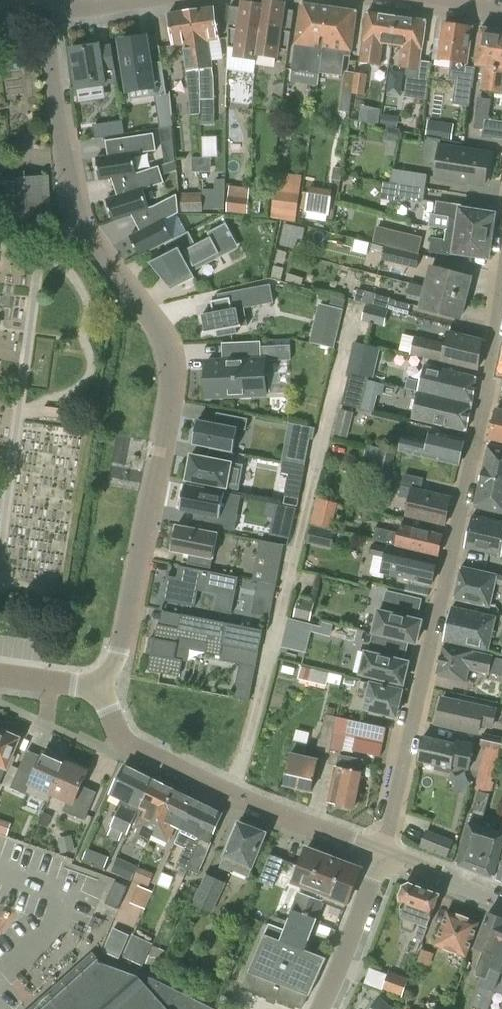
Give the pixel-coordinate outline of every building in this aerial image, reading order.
[(264,0),(263,5),(256,60),(257,60),(257,56),(277,58),(278,50),(289,52),(291,32),(281,31),(285,3),(264,0)] [(236,58),(256,60),(263,5),(244,2),(240,30),(229,28),(228,48),(237,49),(236,58)] [(323,53),(329,7),(302,3),(295,49),(292,68),(319,73),(322,53),(323,53)] [(215,7),(191,11),(200,70),(201,114),(203,114),(201,95),(211,94),(210,68),(213,67),(210,41),(220,40),(215,7)] [(358,11),(329,7),(323,53),(351,57),(358,11)] [(200,70),(191,11),(168,14),(173,47),(183,45),(191,115),(201,114),(200,70)] [(384,45),(393,47),(398,17),(368,13),(360,63),(381,66),(384,45)] [(398,17),(393,47),(402,48),(399,68),(406,69),(419,71),(421,61),(427,21),(398,17)] [(443,24),(441,39),(435,39),(433,60),(450,62),(448,79),(456,80),(453,104),(469,106),(471,87),(473,88),(476,66),(467,64),(472,28),(443,24)] [(162,62),(156,63),(151,28),(119,32),(128,89),(150,85),(152,97),(166,95),(162,62)] [(493,92),(498,49),(501,50),(501,49),(501,32),(482,29),(478,67),(483,68),(481,90),(493,92)] [(70,49),(76,89),(115,83),(109,46),(98,48),(98,45),(70,49)] [(493,92),(501,93),(501,49),(501,50),(498,49),(493,92)] [(353,93),(348,117),(359,120),(359,121),(381,125),(382,117),(357,112),(359,94),(364,94),(366,82),(369,79),(371,71),(363,70),(362,74),(355,72),(352,93),(353,93)] [(413,77),(410,97),(426,99),(429,79),(413,77)] [(476,130),(484,131),(486,122),(488,122),(491,102),(480,100),(476,130)] [(484,131),(483,138),(501,141),(501,124),(489,122),(492,102),(491,102),(488,122),(486,122),(484,131)] [(171,117),(158,119),(159,132),(172,130),(171,117)] [(359,120),(348,117),(346,126),(357,129),(359,121),(359,120)] [(431,118),(431,135),(456,136),(456,119),(431,118)] [(105,137),(129,136),(127,119),(103,121),(105,137)] [(108,156),(97,158),(100,180),(112,179),(137,175),(137,174),(134,154),(157,151),(154,134),(106,141),(108,156)] [(485,186),(490,155),(440,147),(441,140),(428,138),(424,162),(440,164),(438,178),(485,186)] [(219,154),(195,155),(196,170),(219,169),(219,154)] [(118,196),(107,200),(114,221),(132,215),(149,210),(149,209),(143,190),(165,183),(159,166),(137,174),(137,175),(112,179),(117,194),(118,196)] [(392,169),(390,181),(426,188),(428,174),(392,169)] [(342,172),(334,170),(332,182),(340,183),(342,172)] [(304,188),(306,174),(286,171),(284,185),(304,188)] [(0,212),(1,220),(49,218),(47,177),(0,179),(0,212)] [(424,200),(426,188),(390,181),(390,183),(384,182),(381,200),(395,202),(396,196),(424,200)] [(226,211),(248,214),(251,188),(229,186),(226,211)] [(275,186),(271,216),(296,219),(300,190),(275,186)] [(332,191),(308,186),(303,212),(328,216),(332,191)] [(140,231),(130,236),(141,257),(165,244),(174,240),(171,235),(166,225),(164,221),(179,213),(177,195),(149,209),(149,210),(132,215),(140,231)] [(203,199),(180,200),(181,213),(203,212),(203,199)] [(448,218),(446,229),(494,237),(495,227),(493,224),(494,215),(461,210),(461,205),(436,202),(434,216),(448,218)] [(236,234),(229,222),(210,231),(213,236),(201,242),(195,230),(165,245),(170,253),(150,263),(171,290),(195,278),(190,269),(195,267),(195,266),(230,247),(238,243),(233,235),(236,234)] [(284,224),(280,246),(294,249),(297,239),(302,240),(304,228),(284,224)] [(385,245),(384,246),(420,255),(424,237),(377,226),(373,243),(385,245)] [(494,237),(446,229),(445,239),(431,237),(429,252),(456,256),(456,253),(488,257),(489,249),(492,247),(494,237)] [(420,255),(384,246),(381,260),(417,269),(420,255)] [(409,282),(409,283),(465,297),(471,276),(431,266),(426,287),(409,282)] [(465,297),(409,283),(407,294),(423,298),(421,308),(460,318),(465,297)] [(210,314),(202,315),(205,332),(204,332),(204,334),(217,332),(218,337),(237,334),(236,328),(248,326),(244,308),(274,303),(270,285),(218,295),(219,300),(211,302),(211,303),(213,313),(210,314)] [(357,300),(409,315),(412,304),(360,290),(357,300)] [(329,307),(325,327),(338,330),(343,311),(345,300),(332,297),(330,306),(330,308),(329,307)] [(388,312),(366,306),(363,320),(384,326),(388,312)] [(443,362),(476,369),(483,340),(478,339),(450,332),(447,344),(414,336),(410,354),(443,362)] [(223,361),(207,362),(208,397),(265,394),(265,392),(270,392),(269,376),(265,376),(264,360),(262,360),(261,342),(243,342),(244,361),(223,361)] [(369,378),(374,379),(380,348),(354,343),(348,374),(349,374),(369,378)] [(473,405),(477,377),(429,366),(425,382),(408,378),(405,389),(419,391),(419,392),(473,405)] [(368,380),(365,392),(378,395),(383,396),(386,385),(368,380)] [(473,405),(419,392),(412,419),(466,432),(473,405)] [(343,399),(342,404),(361,409),(363,404),(343,399)] [(333,434),(348,438),(354,412),(339,408),(333,434)] [(497,410),(491,439),(501,442),(501,411),(497,410)] [(193,445),(210,448),(233,453),(238,428),(246,429),(248,419),(217,413),(217,415),(213,415),(212,422),(199,419),(193,445)] [(313,439),(315,428),(300,425),(289,423),(287,434),(310,439),(313,439)] [(429,444),(404,438),(401,451),(459,465),(465,439),(432,431),(429,444)] [(482,475),(501,480),(501,448),(489,445),(482,475)] [(190,453),(185,480),(227,488),(233,453),(210,448),(209,457),(190,453)] [(374,472),(390,476),(395,452),(379,448),(374,472)] [(399,497),(410,499),(406,516),(446,525),(452,497),(421,490),(424,479),(405,474),(401,486),(399,497)] [(482,475),(475,507),(501,513),(501,509),(501,480),(482,475)] [(185,484),(180,511),(181,511),(181,510),(195,513),(193,523),(233,531),(235,531),(238,514),(237,514),(222,511),(225,493),(225,492),(186,485),(185,484)] [(322,496),(315,521),(333,526),(340,501),(322,496)] [(280,502),(274,533),(294,537),(301,506),(280,502)] [(501,556),(501,555),(501,522),(473,515),(466,548),(501,556)] [(188,564),(211,569),(218,533),(177,525),(172,551),(190,554),(188,564)] [(308,543),(331,549),(335,531),(313,525),(308,543)] [(373,540),(396,546),(438,556),(443,535),(401,525),(399,533),(376,528),(373,540)] [(270,557),(265,582),(276,585),(284,545),(261,541),(258,555),(270,557)] [(373,555),(370,572),(373,576),(383,579),(384,573),(432,585),(438,561),(387,550),(371,545),(368,554),(373,555)] [(177,577),(167,575),(165,587),(163,600),(195,607),(199,590),(218,594),(215,611),(232,614),(239,578),(180,565),(177,577)] [(498,575),(461,567),(454,600),(490,608),(496,584),(501,585),(501,576),(498,575)] [(379,611),(374,632),(392,637),(417,643),(422,621),(417,620),(419,611),(396,606),(399,594),(387,591),(382,612),(379,611)] [(297,600),(294,617),(310,621),(315,604),(297,600)] [(496,617),(453,608),(445,641),(489,651),(496,617)] [(150,638),(147,654),(152,655),(148,671),(180,677),(180,675),(183,661),(183,660),(174,659),(178,639),(208,645),(206,653),(206,654),(221,657),(220,661),(240,664),(256,668),(263,631),(181,615),(179,629),(160,625),(157,625),(155,639),(150,638)] [(311,632),(313,624),(288,618),(285,632),(309,638),(311,632)] [(392,637),(374,632),(369,653),(366,652),(361,674),(404,685),(409,662),(404,661),(406,653),(389,649),(392,637)] [(467,682),(470,669),(489,674),(489,673),(501,676),(501,659),(493,657),(493,656),(444,645),(437,676),(467,682)] [(298,679),(326,685),(327,683),(339,685),(341,675),(301,666),(298,679)] [(365,709),(396,716),(402,691),(361,681),(359,693),(368,695),(365,709)] [(442,699),(436,724),(478,734),(480,725),(493,728),(497,710),(459,701),(458,703),(442,699)] [(332,741),(337,716),(335,716),(337,708),(327,706),(320,738),(318,737),(316,750),(329,753),(332,741)] [(349,719),(337,716),(332,741),(343,744),(349,719)] [(488,747),(499,750),(499,749),(501,750),(501,736),(483,731),(479,745),(488,747)] [(17,739),(0,732),(0,782),(17,739)] [(424,737),(419,761),(436,764),(435,770),(451,773),(453,766),(469,770),(475,742),(456,738),(455,744),(424,737)] [(293,741),(290,755),(283,785),(312,791),(319,761),(304,758),(307,744),(293,741)] [(29,787),(48,796),(64,760),(41,750),(39,756),(27,750),(11,787),(26,794),(29,787)] [(338,804),(341,805),(343,809),(350,810),(351,807),(355,808),(362,773),(364,760),(340,755),(337,768),(336,768),(329,801),(338,803),(338,804)] [(64,760),(48,796),(65,803),(62,810),(85,820),(97,792),(80,784),(86,770),(64,760)] [(139,809),(140,809),(153,780),(124,766),(110,795),(121,800),(118,805),(120,806),(107,835),(119,841),(124,832),(128,834),(139,809)] [(480,766),(477,778),(491,781),(494,769),(480,766)] [(477,778),(473,791),(476,791),(479,792),(487,794),(491,781),(477,778)] [(135,833),(150,840),(173,789),(153,780),(140,809),(144,811),(135,833)] [(175,826),(181,829),(194,799),(173,789),(150,840),(151,840),(153,836),(168,842),(175,826)] [(458,864),(494,878),(501,851),(501,832),(482,827),(490,795),(487,794),(479,792),(470,823),(458,864)] [(177,865),(187,869),(201,838),(199,837),(211,808),(194,799),(181,829),(191,834),(177,865)] [(201,838),(187,869),(197,873),(210,843),(224,813),(211,808),(199,837),(201,838)] [(7,836),(11,823),(0,819),(0,834),(7,836)] [(239,821),(220,866),(232,871),(232,869),(248,875),(265,832),(262,831),(263,828),(255,825),(251,826),(239,821)] [(419,847),(421,848),(447,858),(455,840),(426,829),(419,847)] [(58,838),(61,854),(75,851),(72,835),(58,838)] [(85,861),(107,868),(112,855),(91,847),(85,861)] [(293,910),(303,914),(310,897),(315,899),(318,892),(320,892),(334,860),(319,854),(321,851),(312,848),(309,850),(306,849),(294,882),(307,887),(305,894),(297,891),(290,909),(293,910)] [(283,860),(268,855),(259,881),(273,886),(283,860)] [(121,856),(116,869),(135,877),(140,864),(121,856)] [(346,865),(334,860),(320,892),(318,892),(315,899),(310,897),(303,914),(317,920),(319,920),(325,904),(345,911),(348,903),(361,870),(355,868),(356,864),(348,861),(346,865)] [(198,889),(194,898),(192,904),(212,914),(227,882),(206,873),(199,889),(198,889)] [(105,904),(118,910),(128,887),(115,882),(105,904)] [(419,924),(414,938),(423,941),(427,927),(438,895),(409,884),(404,886),(400,896),(401,901),(403,902),(401,906),(402,917),(419,924)] [(185,894),(194,898),(198,889),(190,885),(185,894)] [(293,910),(284,931),(268,925),(243,986),(300,1008),(302,1008),(308,995),(310,996),(326,958),(305,950),(317,920),(303,914),(293,910)] [(448,911),(435,945),(466,957),(479,923),(448,911)] [(473,1005),(483,979),(487,980),(501,939),(501,918),(488,913),(475,948),(484,951),(475,974),(483,977),(473,1005)] [(159,929),(145,964),(161,971),(169,953),(165,951),(172,935),(159,929)] [(134,935),(124,957),(143,966),(153,943),(134,935)] [(473,1005),(478,1007),(477,1008),(487,1008),(495,991),(501,994),(501,939),(487,980),(483,979),(473,1005)] [(42,1008),(215,1008),(203,1003),(197,1008),(181,991),(173,999),(153,978),(147,985),(138,976),(97,962),(97,961),(42,1008)] [(409,978),(388,970),(382,989),(403,997),(409,978)]
